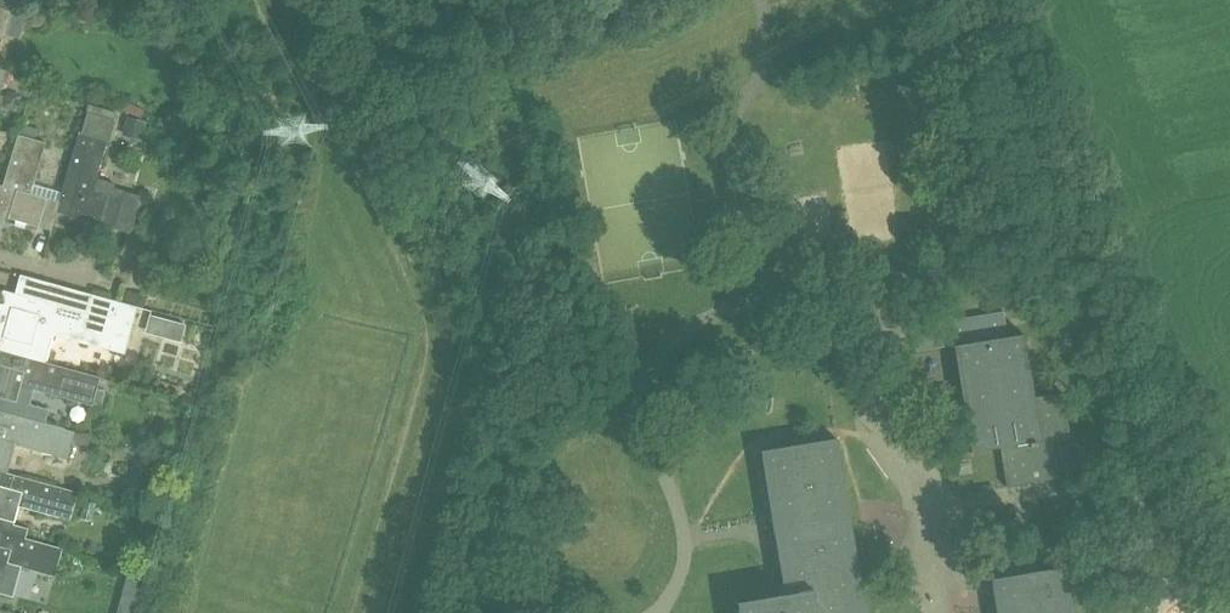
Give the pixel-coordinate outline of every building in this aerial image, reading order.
[(11,9),(12,7),(20,9),(23,0),(0,0),(0,6),(11,9)] [(3,38),(11,9),(0,6),(0,37),(3,38)] [(174,26),(164,34),(176,50),(186,42),(174,26)] [(56,210),(113,226),(112,228),(130,233),(141,195),(114,187),(115,183),(95,177),(106,139),(108,139),(113,119),(85,111),(80,131),(77,131),(60,192),(57,201),(58,201),(56,210)] [(145,122),(127,117),(122,135),(141,140),(145,122)] [(0,190),(0,215),(51,229),(56,210),(58,201),(57,201),(60,192),(32,184),(44,142),(15,134),(1,185),(0,190)] [(125,299),(144,305),(146,295),(127,290),(125,299)] [(0,347),(0,350),(45,362),(45,361),(52,333),(124,353),(137,306),(92,294),(87,311),(15,292),(0,347)] [(953,345),(1007,336),(1003,311),(911,326),(915,351),(953,345)] [(185,324),(166,319),(161,336),(180,341),(185,324)] [(1065,434),(1070,434),(1063,392),(1034,397),(1024,334),(1007,336),(953,345),(971,452),(1000,447),(1006,486),(1065,477),(1062,456),(1068,455),(1065,434)] [(12,413),(12,412),(45,421),(49,409),(30,404),(34,389),(72,399),(92,405),(100,376),(45,361),(45,362),(0,350),(0,410),(12,413)] [(5,441),(66,458),(71,439),(74,429),(45,421),(12,412),(12,413),(0,410),(0,458),(5,441)] [(71,439),(88,443),(91,434),(74,429),(71,439)] [(760,451),(784,594),(767,597),(736,602),(738,612),(865,612),(836,438),(760,451)] [(24,538),(24,536),(27,526),(12,522),(17,505),(70,519),(77,491),(0,470),(0,531),(24,538)] [(0,531),(0,593),(11,596),(14,587),(1,583),(6,562),(54,574),(62,547),(24,536),(24,538),(0,531)] [(991,579),(997,612),(1075,612),(1067,566),(991,579)] [(123,590),(138,595),(142,582),(127,577),(123,590)] [(692,612),(710,612),(705,594),(688,598),(692,612)]
